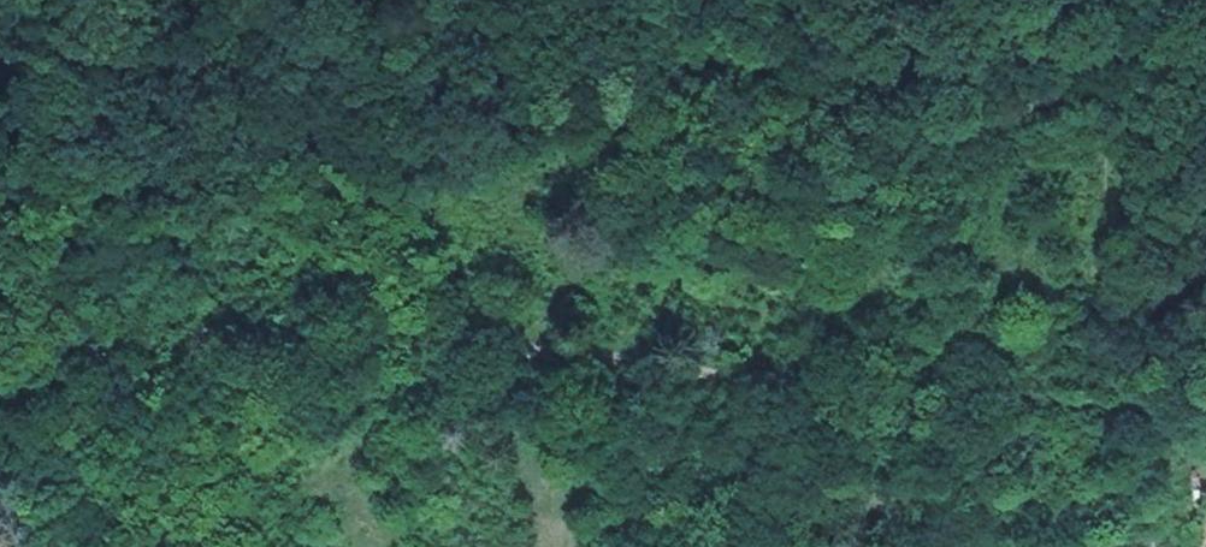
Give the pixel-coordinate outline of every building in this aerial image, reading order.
[(1074,110),(1087,106),(1081,88),(1068,93),(1074,110)]
